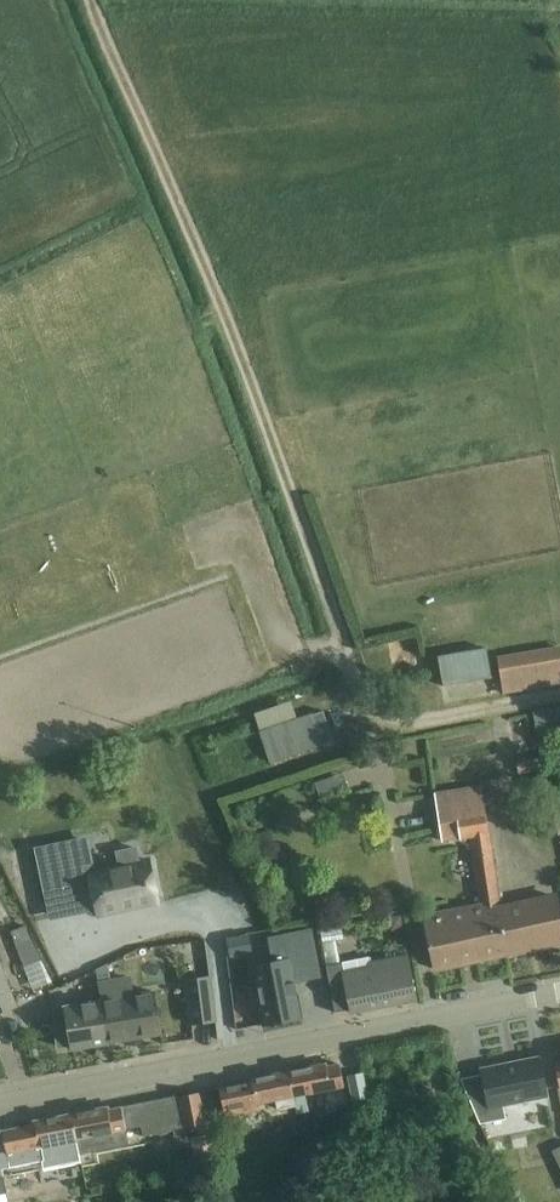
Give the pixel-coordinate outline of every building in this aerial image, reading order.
[(559,684),(559,648),(498,659),(504,693),(559,684)] [(442,660),(448,691),(498,681),(492,650),(442,660)] [(255,715),(256,720),(264,745),(270,764),(323,746),(322,745),(333,742),(323,712),(314,715),(313,713),(298,718),(292,702),(255,715)] [(534,711),(538,740),(549,739),(546,720),(559,718),(559,707),(534,711)] [(515,779),(518,792),(538,788),(535,775),(515,779)] [(559,917),(555,897),(501,907),(478,786),(455,790),(454,781),(438,784),(439,793),(431,795),(440,842),(469,836),(482,904),(423,916),(428,945),(434,969),(559,941),(559,921),(559,917)] [(89,841),(42,850),(56,917),(91,910),(93,916),(159,902),(150,860),(140,862),(137,848),(118,852),(121,866),(95,871),(89,841)] [(212,920),(220,949),(246,942),(238,913),(212,920)] [(401,916),(389,918),(391,930),(403,928),(401,916)] [(19,928),(11,931),(16,944),(32,938),(25,925),(19,928)] [(256,987),(249,988),(253,1007),(260,1005),(264,1026),(302,1018),(294,982),(320,977),(311,929),(269,938),(274,962),(252,966),(256,987)] [(350,1012),(415,1000),(407,957),(397,959),(372,963),(371,957),(325,966),(334,1012),(350,1009),(350,1012)] [(17,1007),(0,962),(0,1013),(17,1007)] [(109,963),(97,969),(99,982),(111,980),(109,963)] [(111,980),(99,982),(102,1000),(109,1043),(162,1034),(155,992),(116,998),(113,980),(111,980)] [(212,991),(188,994),(192,1024),(216,1021),(212,991)] [(68,1025),(56,1027),(59,1046),(71,1044),(72,1049),(109,1043),(102,1000),(65,1007),(68,1025)] [(483,1074),(462,1081),(480,1124),(506,1118),(504,1105),(547,1097),(539,1057),(482,1068),(483,1074)] [(326,1064),(289,1071),(296,1105),(298,1115),(310,1112),(306,1094),(344,1086),(340,1064),(327,1067),(326,1064)] [(240,1087),(223,1091),(228,1119),(256,1113),(254,1104),(276,1100),(278,1109),(296,1105),(289,1071),(252,1079),(253,1082),(240,1085),(240,1087)] [(353,1099),(364,1097),(359,1073),(347,1075),(353,1099)] [(179,1096),(186,1127),(205,1123),(199,1092),(179,1096)] [(186,1127),(179,1096),(109,1110),(108,1107),(73,1114),(83,1155),(130,1145),(127,1130),(142,1127),(144,1136),(186,1127)] [(8,1193),(3,1169),(43,1161),(45,1170),(82,1163),(80,1155),(83,1155),(73,1114),(35,1122),(35,1125),(3,1131),(4,1139),(0,1140),(0,1195),(8,1193)]
